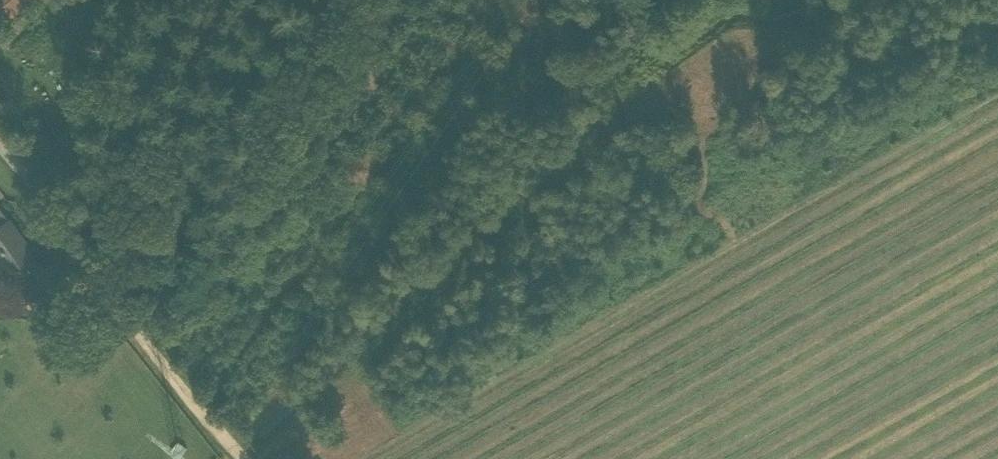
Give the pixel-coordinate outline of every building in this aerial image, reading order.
[(39,0),(0,0),(0,32),(39,0)] [(0,207),(0,266),(14,285),(39,267),(23,244),(25,242),(0,207)]
